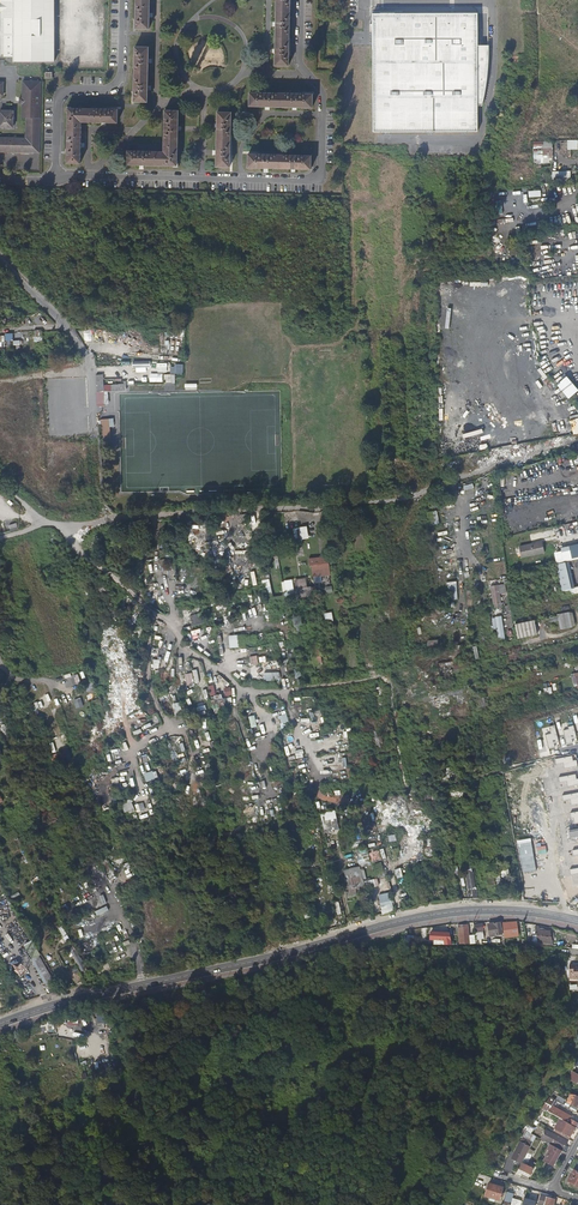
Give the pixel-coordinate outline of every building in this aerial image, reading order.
[(54,20),(54,9),(54,0),(1,0),(1,2),(1,11),(1,13),(0,13),(0,55),(1,55),(1,54),(4,54),(4,56),(13,56),(13,61),(19,61),(33,61),(48,61),(54,61),(54,56),(54,38),(54,20)] [(150,0),(136,0),(135,28),(149,29),(150,0)] [(290,0),(277,0),(275,65),(289,65),(289,58),(290,0)] [(478,39),(478,13),(450,13),(387,13),(372,13),(372,43),(373,100),(373,131),(383,131),(403,131),(434,130),(470,130),(478,130),(478,119),(482,119),(484,113),(485,105),(488,95),(488,91),(490,77),(490,63),(489,48),(489,44),(478,44),(478,39)] [(70,27),(70,15),(62,15),(63,27),(70,27)] [(148,64),(149,47),(135,47),(134,70),(134,101),(148,101),(148,64)] [(22,103),(21,117),(26,117),(25,138),(0,137),(0,151),(34,151),(34,148),(39,149),(41,93),(38,93),(39,80),(22,80),(22,96),(22,103)] [(312,107),(312,94),(249,93),(249,106),(312,107)] [(81,121),(86,121),(117,122),(118,109),(68,107),(67,163),(80,163),(81,132),(81,121)] [(13,110),(0,110),(0,126),(12,126),(13,110)] [(164,151),(128,150),(127,164),(177,165),(178,110),(166,110),(164,151)] [(229,166),(231,112),(218,111),(217,143),(216,166),(229,166)] [(567,150),(571,149),(571,156),(577,156),(577,140),(567,140),(567,150)] [(311,168),(311,156),(263,154),(248,154),(247,167),(262,167),(296,168),(311,168)] [(571,181),(571,171),(552,171),(553,181),(571,181)] [(530,191),(528,192),(529,204),(541,203),(540,191),(536,191),(530,191)] [(2,346),(2,344),(19,344),(19,341),(13,341),(12,334),(0,334),(0,346),(2,346)] [(170,372),(170,362),(157,363),(157,372),(170,372)] [(182,365),(171,365),(171,374),(183,373),(182,365)] [(145,367),(134,367),(134,378),(146,378),(145,367)] [(149,382),(162,382),(163,373),(150,373),(149,382)] [(164,374),(164,383),(175,382),(175,374),(164,374)] [(577,391),(577,389),(567,375),(557,384),(568,398),(577,391)] [(96,388),(97,391),(108,392),(116,392),(126,391),(126,382),(124,382),(124,385),(116,385),(116,381),(112,381),(103,382),(102,379),(96,379),(96,388)] [(108,392),(97,391),(98,404),(98,407),(104,406),(104,397),(108,397),(108,392)] [(114,418),(101,419),(101,445),(111,445),(111,427),(114,427),(114,418)] [(437,510),(430,511),(431,524),(439,523),(437,510)] [(307,526),(294,527),(294,539),(308,538),(307,526)] [(561,533),(563,533),(562,529),(554,531),(554,530),(547,531),(549,539),(561,536),(561,533)] [(231,562),(232,569),(248,565),(245,551),(236,553),(231,533),(227,534),(230,551),(232,562),(231,562)] [(537,550),(537,548),(520,552),(521,556),(537,553),(536,551),(537,550)] [(329,571),(328,563),(312,565),(313,573),(319,572),(329,571)] [(246,567),(235,569),(237,580),(244,579),(243,573),(247,572),(246,567)] [(164,570),(165,579),(174,578),(174,570),(164,570)] [(146,572),(148,581),(156,579),(154,571),(146,572)] [(251,571),(247,571),(248,576),(245,577),(246,583),(243,583),(243,587),(254,585),(251,571)] [(262,580),(266,594),(272,593),(268,579),(262,580)] [(281,581),(284,595),(294,593),(291,579),(281,581)] [(307,591),(306,582),(295,584),(296,593),(307,591)] [(457,582),(447,582),(448,600),(457,599),(457,582)] [(490,585),(494,607),(502,606),(500,594),(507,593),(505,583),(490,585)] [(157,587),(148,588),(148,600),(158,600),(157,587)] [(324,613),(325,622),(333,621),(332,612),(324,613)] [(572,627),(569,612),(558,615),(558,617),(551,618),(552,621),(559,620),(561,629),(572,627)] [(502,616),(491,617),(492,629),(497,629),(498,639),(504,638),(502,616)] [(534,620),(515,624),(518,639),(537,635),(534,620)] [(245,634),(229,635),(229,647),(246,647),(245,634)] [(280,644),(281,652),(291,651),(290,643),(285,644),(284,637),(279,638),(279,643),(280,644)] [(313,665),(322,664),(321,656),(319,647),(319,644),(310,646),(310,648),(311,653),(312,663),(313,665)] [(253,648),(247,648),(247,649),(248,655),(249,658),(250,666),(256,665),(255,659),(254,654),(253,648)] [(454,661),(437,663),(438,669),(439,680),(446,679),(451,678),(450,670),(454,670),(469,667),(468,658),(460,660),(454,661)] [(151,668),(160,668),(159,659),(151,659),(151,668)] [(264,680),(279,680),(279,672),(264,672),(264,680)] [(186,684),(193,683),(192,673),(184,674),(186,684)] [(77,674),(63,679),(66,688),(80,683),(77,674)] [(222,694),(215,696),(217,704),(224,703),(222,694)] [(438,708),(446,707),(446,704),(451,703),(450,697),(437,698),(438,708)] [(80,698),(73,700),(75,709),(83,706),(80,698)] [(204,702),(197,703),(198,711),(205,710),(204,702)] [(179,703),(172,705),(175,716),(182,714),(179,703)] [(280,724),(265,728),(266,732),(289,726),(286,714),(278,716),(280,724)] [(153,724),(159,723),(156,715),(150,717),(153,724)] [(133,721),(136,729),(145,726),(142,718),(133,721)] [(559,742),(554,726),(549,727),(551,734),(545,735),(549,748),(555,747),(554,743),(559,742)] [(563,731),(567,744),(573,743),(572,739),(576,738),(573,726),(568,727),(569,729),(563,731)] [(65,761),(71,760),(69,748),(63,749),(65,761)] [(342,762),(343,769),(347,768),(346,754),(337,755),(338,762),(342,762)] [(572,756),(555,759),(556,764),(563,763),(564,768),(577,766),(577,760),(573,761),(572,756)] [(143,774),(146,782),(158,778),(155,770),(143,774)] [(559,777),(560,782),(567,781),(568,787),(577,785),(577,779),(576,779),(576,774),(559,777)] [(562,796),(563,801),(570,800),(571,805),(577,804),(577,793),(562,796)] [(141,802),(142,809),(150,808),(149,800),(141,802)] [(121,805),(125,814),(135,810),(131,801),(121,805)] [(552,811),(551,805),(542,806),(543,813),(552,811)] [(336,819),(334,812),(332,812),(328,813),(321,815),(322,819),(324,831),(338,827),(337,821),(336,819)] [(575,842),(574,834),(565,835),(566,844),(575,842)] [(536,870),(531,838),(516,840),(522,872),(536,870)] [(370,865),(368,849),(357,851),(359,867),(370,865)] [(380,849),(380,852),(371,852),(371,861),(384,860),(384,849),(380,849)] [(124,870),(126,875),(131,873),(127,863),(115,868),(118,877),(122,876),(120,872),(124,870)] [(364,884),(361,867),(345,870),(348,888),(351,887),(356,886),(364,884)] [(471,889),(473,899),(477,899),(478,899),(477,895),(476,888),(475,888),(474,882),(473,880),(471,868),(464,870),(466,876),(467,884),(468,889),(471,889)] [(508,880),(506,869),(495,870),(497,881),(508,880)] [(378,895),(382,914),(394,912),(390,893),(378,895)] [(328,894),(322,895),(323,902),(330,901),(328,894)] [(339,902),(332,903),(335,916),(341,915),(339,902)] [(94,911),(96,916),(109,911),(107,906),(94,911)] [(254,918),(261,947),(271,944),(266,925),(268,925),(265,915),(254,918)] [(503,934),(501,923),(488,925),(490,937),(503,934)] [(464,944),(470,944),(469,938),(468,930),(467,925),(461,926),(457,927),(458,932),(459,937),(459,938),(459,940),(460,944),(464,944)] [(551,933),(550,931),(539,930),(539,927),(535,926),(537,936),(533,936),(533,941),(537,941),(538,943),(541,943),(549,944),(552,944),(552,943),(552,939),(551,933)] [(69,940),(62,927),(58,929),(62,934),(66,942),(69,940)] [(79,927),(74,929),(77,940),(83,938),(79,927)] [(485,938),(483,929),(476,930),(477,936),(477,940),(483,939),(483,938),(485,938)] [(446,944),(451,944),(450,940),(449,933),(435,933),(435,939),(445,940),(445,944),(446,944)] [(133,945),(129,934),(125,936),(129,946),(133,945)] [(46,949),(42,951),(47,959),(51,956),(46,949)] [(27,954),(30,960),(38,956),(35,950),(27,954)] [(38,956),(30,960),(31,962),(37,971),(43,980),(46,986),(50,993),(58,989),(54,982),(53,980),(48,973),(46,969),(44,965),(40,959),(38,956)] [(85,970),(79,959),(76,961),(81,971),(85,970)] [(569,965),(569,979),(577,979),(577,965),(569,965)] [(103,1031),(108,1030),(105,1016),(97,1018),(98,1024),(102,1024),(103,1031)] [(574,1063),(569,1070),(572,1071),(577,1074),(577,1065),(574,1063)] [(572,1071),(568,1077),(577,1083),(577,1081),(577,1074),(572,1071)] [(551,1105),(548,1111),(560,1118),(566,1122),(567,1121),(575,1126),(577,1122),(569,1117),(570,1115),(551,1105)] [(571,1126),(571,1125),(566,1122),(560,1118),(555,1128),(570,1136),(575,1127),(571,1126)] [(530,1126),(526,1130),(533,1134),(536,1129),(530,1126)] [(544,1132),(541,1138),(550,1143),(562,1150),(568,1140),(552,1131),(550,1136),(544,1132)] [(515,1160),(521,1164),(524,1159),(529,1149),(530,1148),(519,1142),(513,1153),(517,1155),(515,1160)] [(562,1150),(550,1143),(546,1151),(549,1152),(547,1156),(548,1156),(545,1161),(553,1166),(562,1150)] [(529,1149),(524,1159),(528,1161),(533,1152),(529,1149)] [(520,1166),(514,1175),(520,1177),(521,1175),(526,1179),(527,1179),(533,1169),(526,1165),(528,1161),(524,1159),(521,1164),(520,1166)] [(574,1171),(568,1182),(577,1188),(577,1173),(574,1171)] [(489,1183),(485,1196),(499,1200),(503,1187),(489,1183)] [(502,1204),(510,1204),(513,1194),(506,1192),(502,1204)] [(526,1204),(530,1204),(534,1204),(537,1196),(527,1193),(524,1203),(526,1204)] [(550,1199),(543,1197),(540,1196),(537,1204),(539,1204),(552,1204),(554,1200),(550,1199)]
